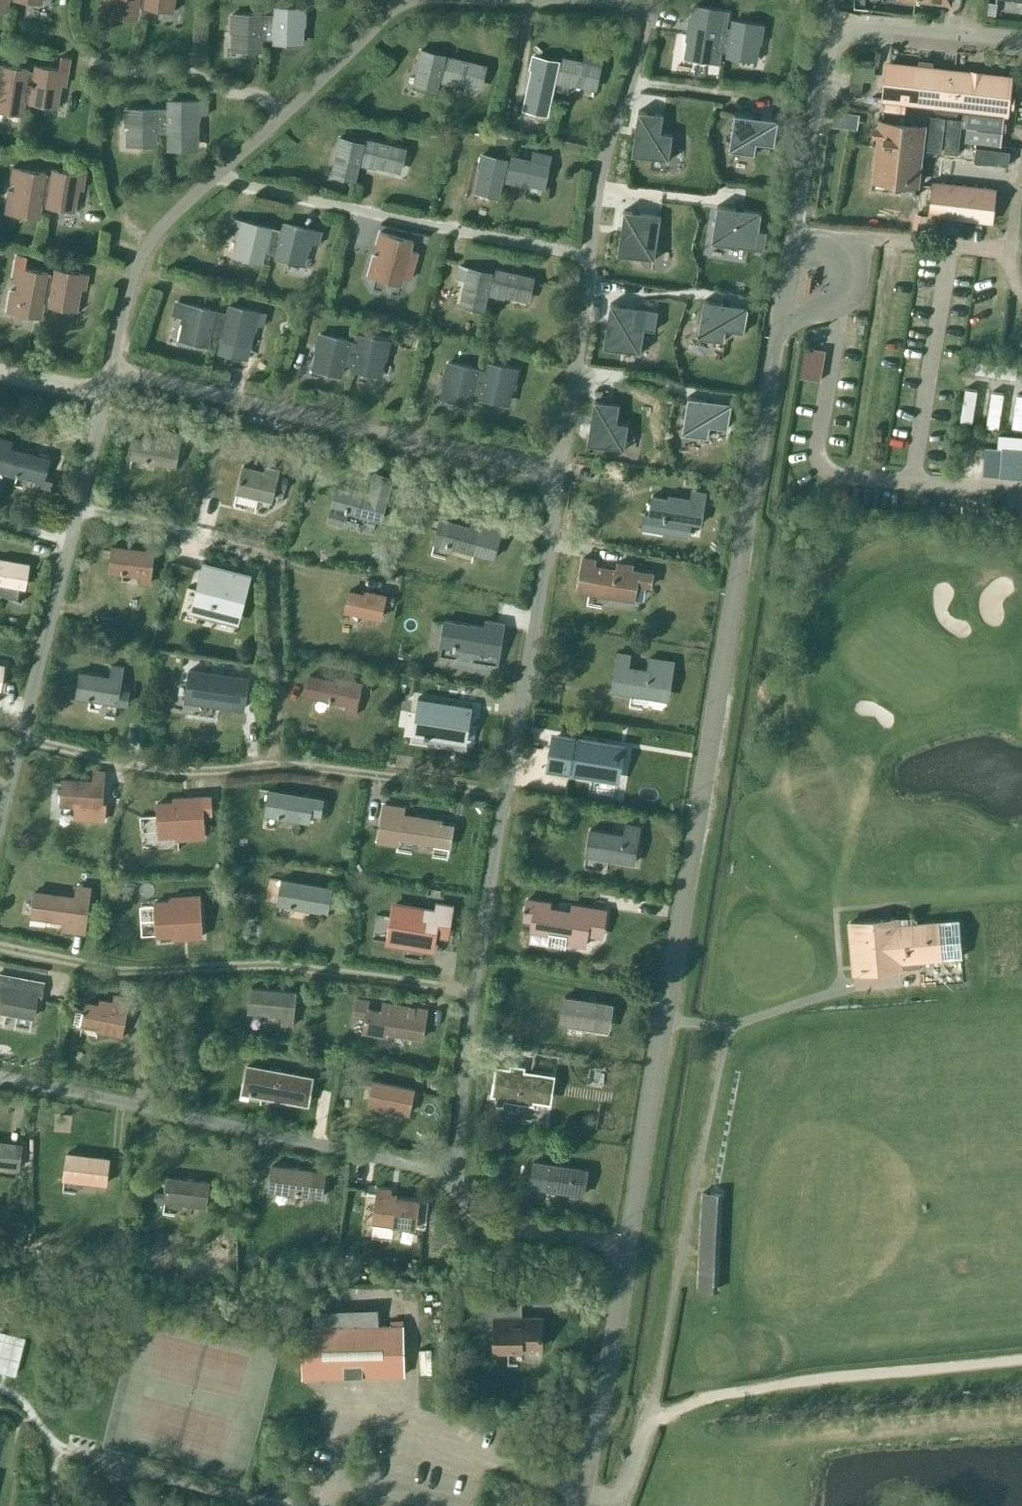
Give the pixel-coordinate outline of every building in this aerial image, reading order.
[(104,13),(113,14),(114,7),(139,10),(140,4),(139,4),(140,0),(106,0),(104,13)] [(140,4),(144,5),(144,6),(174,11),(174,10),(170,9),(172,0),(140,0),(139,4),(140,4)] [(689,35),(685,56),(720,62),(722,51),(725,29),(728,13),(721,12),(722,11),(693,6),(691,22),(689,22),(687,35),(689,35)] [(275,17),(268,17),(268,38),(274,38),(274,43),(299,44),(300,22),(304,22),(305,10),(275,9),(275,17)] [(268,38),(268,17),(232,16),(232,28),(236,28),(236,50),(261,51),(261,38),(268,38)] [(725,29),(722,51),(728,52),(727,57),(753,61),(757,40),(761,40),(763,27),(733,22),(732,30),(725,29)] [(447,70),(448,64),(442,63),(444,56),(420,51),(418,62),(422,63),(416,87),(436,92),(440,75),(441,69),(447,70)] [(586,54),(584,63),(600,66),(602,58),(586,54)] [(22,99),(23,99),(28,100),(28,101),(57,106),(57,105),(53,104),(57,84),(65,85),(69,58),(59,56),(57,69),(33,65),(32,71),(28,70),(27,70),(22,99)] [(530,93),(526,108),(546,113),(550,98),(554,76),(556,70),(561,71),(563,65),(557,64),(557,62),(534,57),(531,68),(535,69),(530,93)] [(441,69),(440,75),(445,76),(444,81),(455,84),(456,80),(480,86),(485,66),(450,58),(448,64),(447,70),(441,69)] [(564,58),(563,65),(561,71),(556,70),(554,76),(560,77),(559,82),(570,85),(571,81),(595,86),(600,66),(564,58)] [(28,70),(28,69),(0,65),(0,102),(22,106),(23,99),(22,99),(27,70),(28,70)] [(889,66),(885,98),(905,100),(936,104),(934,113),(956,115),(957,106),(968,107),(1004,112),(1008,79),(931,71),(917,69),(889,66)] [(162,110),(162,131),(169,131),(169,136),(194,136),(194,114),(198,114),(201,114),(208,114),(208,102),(198,102),(169,102),(169,110),(162,110)] [(966,127),(965,141),(1000,145),(1004,112),(968,107),(968,114),(966,127)] [(839,108),(838,121),(861,122),(862,109),(839,108)] [(162,131),(162,110),(126,110),(126,123),(130,123),(130,144),(155,144),(155,131),(162,131)] [(638,111),(632,155),(669,160),(673,134),(661,132),(663,114),(638,111)] [(734,113),(728,150),(754,154),(756,142),(774,144),(778,119),(734,113)] [(931,116),(927,150),(941,152),(945,118),(931,116)] [(947,118),(943,151),(958,153),(962,120),(947,118)] [(917,177),(920,149),(923,126),(895,122),(882,120),(876,173),(895,175),(917,177)] [(366,153),(368,147),(362,145),(362,144),(339,138),(336,149),(340,150),(334,174),(354,179),(359,158),(360,152),(366,153)] [(359,158),(358,161),(364,162),(363,165),(374,167),(375,163),(399,169),(404,150),(363,139),(362,144),(362,145),(368,147),(366,153),(360,152),(359,158)] [(976,147),(974,161),(1008,165),(1010,151),(976,147)] [(504,168),(502,174),(508,176),(507,181),(518,183),(519,179),(543,185),(548,165),(549,156),(534,153),(532,161),(512,157),(511,163),(509,169),(504,168)] [(509,169),(511,163),(505,162),(505,161),(482,155),(479,166),(483,167),(478,192),(497,196),(502,174),(504,168),(509,169)] [(943,176),(945,157),(931,156),(929,175),(943,176)] [(44,173),(45,173),(11,167),(9,182),(17,183),(15,192),(7,190),(4,211),(13,213),(14,205),(39,209),(40,203),(39,203),(44,173)] [(50,174),(45,173),(44,173),(39,203),(40,203),(45,204),(45,205),(74,210),(74,209),(70,208),(74,188),(82,189),(84,174),(51,168),(50,174)] [(992,223),(996,188),(932,181),(928,216),(992,223)] [(717,205),(711,243),(763,250),(766,231),(758,230),(761,212),(717,205)] [(624,210),(617,254),(654,260),(661,216),(624,210)] [(232,219),(229,232),(241,235),(236,255),(261,261),(264,249),(270,251),(275,230),(240,221),(232,219)] [(275,230),(270,251),(277,252),(276,257),(300,263),(305,242),(310,243),(318,245),(321,233),(313,231),(284,224),(282,232),(275,230)] [(373,255),(368,276),(376,278),(378,270),(403,277),(410,279),(417,253),(409,251),(412,240),(379,232),(375,247),(383,249),(381,257),(373,255)] [(264,250),(261,262),(267,263),(270,251),(264,250)] [(22,267),(24,255),(16,253),(11,281),(19,282),(18,291),(10,290),(6,310),(15,312),(16,304),(41,308),(42,302),(47,273),(48,272),(22,267)] [(458,267),(455,278),(464,280),(468,280),(462,305),(482,309),(487,288),(488,282),(494,283),(496,277),(490,275),(490,274),(466,269),(458,267)] [(52,274),(47,273),(42,302),(47,303),(47,304),(76,309),(76,308),(73,308),(76,287),(84,289),(87,274),(53,268),(52,274)] [(497,270),(496,277),(494,283),(488,282),(487,288),(493,289),(492,294),(503,296),(503,293),(528,298),(532,278),(497,270)] [(704,300),(698,337),(724,341),(726,329),(744,332),(748,307),(704,300)] [(176,303),(173,315),(184,317),(188,318),(183,339),(208,345),(210,332),(217,334),(222,313),(186,305),(176,303)] [(610,303),(603,347),(640,353),(644,329),(655,330),(658,311),(610,303)] [(222,313),(217,334),(223,335),(222,340),(247,345),(252,324),(256,325),(256,323),(264,325),(266,315),(259,313),(230,307),(228,315),(222,313)] [(346,350),(348,341),(319,334),(317,347),(321,348),(316,368),(341,374),(344,362),(354,364),(356,355),(351,354),(351,351),(346,350)] [(358,343),(348,341),(346,350),(351,351),(351,354),(356,355),(354,364),(353,368),(377,374),(382,353),(386,354),(389,342),(360,335),(358,343)] [(826,377),(830,345),(808,343),(805,374),(826,377)] [(978,362),(976,373),(1016,380),(1018,368),(978,362)] [(474,378),(476,369),(448,363),(445,375),(449,376),(445,397),(469,403),(472,390),(482,393),(484,384),(479,383),(479,379),(474,378)] [(486,372),(476,369),(474,378),(479,379),(479,383),(484,384),(482,393),(481,397),(505,402),(510,381),(514,382),(517,370),(488,364),(486,372)] [(978,392),(966,390),(961,422),(972,424),(978,392)] [(1004,396),(992,394),(987,426),(998,428),(1004,396)] [(688,396),(682,433),(708,438),(710,426),(728,428),(731,403),(688,396)] [(1018,396),(1012,428),(1021,430),(1021,397),(1018,396)] [(594,400),(587,444),(624,450),(628,424),(617,422),(620,404),(594,400)] [(184,425),(183,434),(196,437),(197,427),(184,425)] [(166,431),(164,440),(158,439),(157,442),(134,438),(131,457),(175,465),(181,434),(166,431)] [(997,447),(1001,448),(1021,449),(1021,437),(998,435),(997,447)] [(9,447),(11,440),(0,438),(0,470),(36,480),(34,487),(40,489),(48,458),(9,447)] [(985,447),(983,475),(999,476),(1001,448),(997,447),(985,447)] [(999,476),(1021,478),(1021,450),(1001,448),(999,476)] [(265,471),(262,471),(243,466),(237,492),(271,501),(275,485),(285,488),(287,479),(277,477),(279,470),(266,466),(265,471)] [(336,487),(331,506),(327,520),(344,525),(348,511),(381,520),(392,477),(375,472),(370,493),(352,488),(352,491),(336,487)] [(42,481),(40,489),(48,491),(51,480),(43,478),(42,481)] [(55,508),(61,510),(67,490),(61,489),(55,508)] [(652,496),(649,515),(644,514),(642,528),(664,531),(666,518),(701,524),(706,493),(691,491),(690,499),(669,495),(668,498),(652,496)] [(440,518),(434,542),(448,546),(449,542),(467,546),(466,551),(473,552),(494,558),(503,521),(474,513),(470,526),(440,518)] [(150,583),(151,575),(153,551),(112,546),(109,571),(141,574),(140,582),(150,583)] [(27,564),(0,558),(0,593),(20,602),(20,600),(16,599),(18,586),(23,586),(27,564)] [(583,558),(582,564),(578,590),(634,600),(637,584),(650,586),(653,575),(631,571),(632,566),(617,563),(616,570),(594,566),(595,560),(583,558)] [(206,564),(194,608),(235,619),(247,574),(251,575),(251,574),(202,561),(202,563),(206,564)] [(381,617),(385,595),(365,591),(365,594),(349,590),(345,610),(381,617)] [(393,597),(386,595),(384,603),(392,605),(393,597)] [(444,620),(440,645),(455,647),(456,643),(475,646),(474,650),(499,655),(504,623),(484,620),(483,626),(444,620)] [(618,652),(616,665),(612,691),(657,698),(659,682),(670,684),(674,661),(649,657),(647,670),(628,667),(630,654),(618,652)] [(111,664),(109,676),(80,672),(76,696),(127,704),(130,689),(120,688),(123,666),(111,664)] [(189,670),(185,699),(244,708),(248,678),(189,670)] [(335,680),(319,677),(308,675),(305,695),(347,703),(345,713),(355,715),(355,714),(361,682),(335,677),(335,680)] [(414,732),(412,739),(464,748),(471,707),(472,707),(472,706),(419,697),(416,713),(417,713),(414,732)] [(551,748),(548,768),(549,769),(550,765),(569,769),(569,772),(593,775),(611,778),(616,745),(557,735),(555,749),(551,748)] [(62,779),(61,803),(75,804),(74,818),(104,820),(105,803),(102,803),(104,771),(94,770),(93,780),(62,779)] [(323,798),(314,797),(269,790),(265,814),(309,821),(310,813),(320,815),(323,798)] [(174,802),(157,803),(159,836),(176,835),(177,839),(204,837),(203,813),(211,812),(210,796),(202,796),(174,798),(174,802)] [(383,805),(377,841),(398,845),(399,837),(400,829),(415,831),(414,839),(434,843),(450,846),(453,826),(438,823),(438,820),(403,814),(404,808),(383,805)] [(626,824),(624,835),(590,829),(586,855),(634,863),(640,826),(626,824)] [(331,888),(331,887),(282,879),(278,903),(327,912),(330,898),(338,899),(339,890),(331,888)] [(41,892),(35,891),(32,916),(47,918),(47,916),(63,918),(62,929),(84,932),(90,887),(76,886),(75,897),(41,892)] [(202,936),(199,895),(171,897),(172,901),(155,902),(157,935),(174,934),(174,938),(202,936)] [(526,898),(523,921),(530,922),(529,932),(548,935),(548,931),(567,934),(566,944),(586,947),(588,936),(590,920),(605,923),(607,908),(571,903),(570,909),(550,906),(551,902),(526,898)] [(392,900),(385,944),(406,948),(407,938),(420,941),(418,950),(433,952),(436,936),(438,925),(451,927),(455,905),(436,901),(435,907),(392,900)] [(898,925),(897,918),(850,922),(854,972),(920,966),(920,960),(962,956),(958,920),(898,925)] [(0,974),(0,1011),(31,1017),(36,993),(40,994),(42,982),(0,974)] [(292,1027),(293,1016),(296,992),(251,987),(248,1012),(282,1015),(280,1026),(292,1027)] [(74,1023),(82,1024),(97,1027),(97,1029),(122,1034),(129,998),(114,995),(112,1007),(86,1002),(84,1012),(76,1010),(74,1023)] [(608,1030),(612,1004),(564,997),(560,1023),(608,1030)] [(382,1001),(381,1010),(366,1008),(368,1001),(356,999),(354,1014),(365,1016),(363,1031),(387,1035),(387,1032),(422,1038),(427,1009),(382,1001)] [(496,1096),(495,1105),(503,1106),(504,1100),(533,1105),(534,1097),(548,1099),(551,1077),(524,1073),(525,1066),(510,1064),(509,1067),(495,1065),(491,1095),(496,1096)] [(245,1076),(261,1079),(264,1080),(261,1095),(307,1103),(312,1077),(263,1069),(247,1066),(245,1076)] [(414,1088),(373,1080),(361,1077),(359,1086),(372,1089),(368,1105),(409,1113),(414,1088)] [(19,1145),(7,1144),(8,1142),(0,1141),(0,1166),(17,1168),(19,1145)] [(106,1183),(109,1159),(67,1153),(64,1178),(106,1183)] [(583,1195),(586,1178),(579,1177),(580,1169),(533,1162),(530,1186),(583,1195)] [(272,1165),(270,1182),(295,1185),(294,1193),(322,1196),(325,1172),(272,1165)] [(206,1207),(209,1182),(168,1177),(165,1201),(206,1207)] [(378,1188),(373,1223),(420,1229),(423,1201),(390,1196),(391,1189),(378,1188)] [(164,1201),(165,1193),(155,1191),(154,1199),(164,1201)] [(702,1192),(698,1289),(716,1290),(720,1193),(702,1192)] [(542,1346),(542,1316),(522,1317),(521,1302),(478,1302),(478,1318),(494,1317),(494,1352),(523,1351),(523,1347),(542,1346)] [(404,1375),(403,1325),(301,1328),(303,1378),(404,1375)] [(0,1350),(0,1371),(14,1375),(24,1337),(5,1332),(0,1350)]
